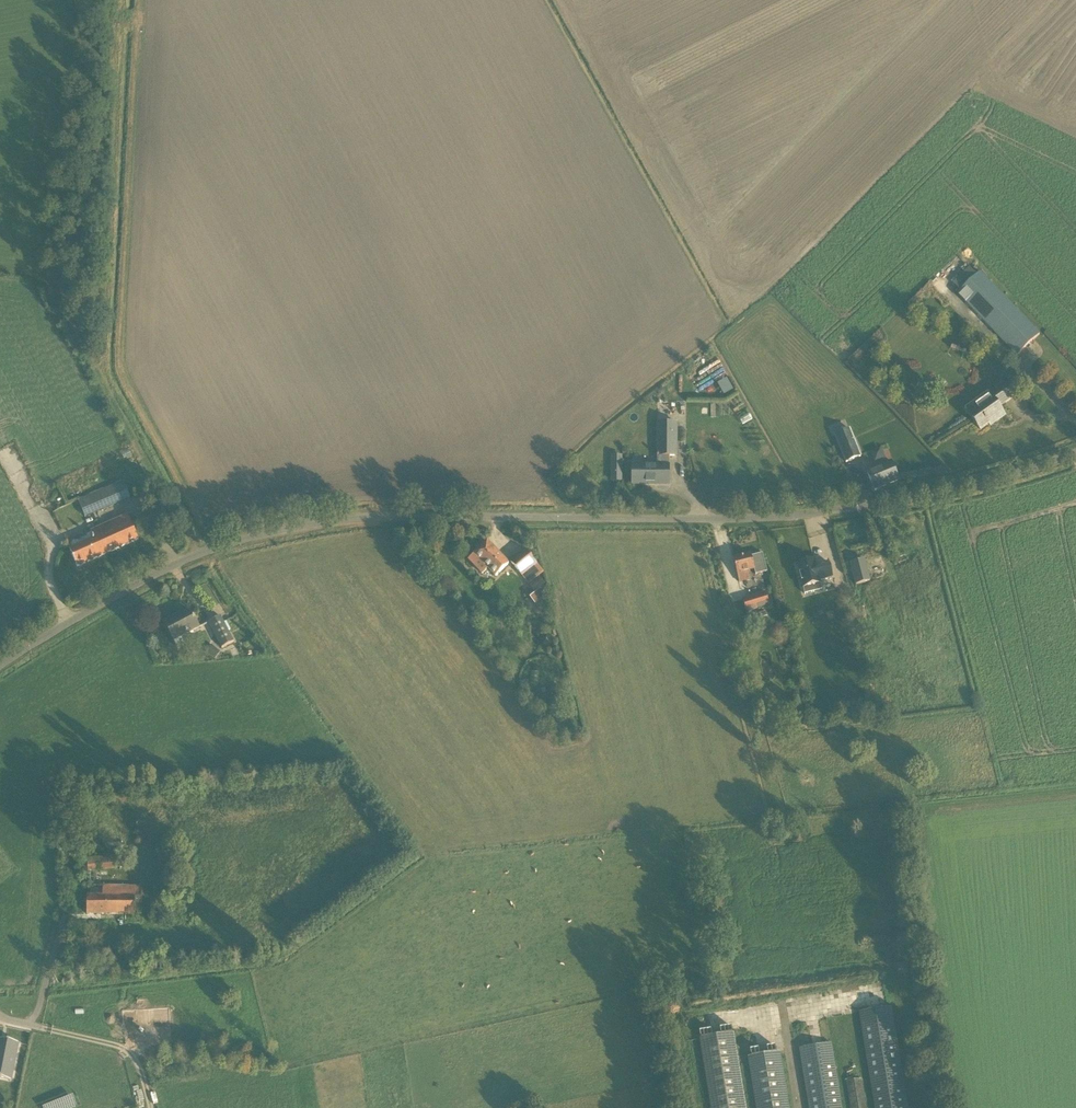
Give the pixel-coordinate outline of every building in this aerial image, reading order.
[(981,272),(977,275),(961,291),(958,293),(1001,338),(1009,348),(1017,355),(1039,334),(1032,326),(1023,316),(981,272)] [(996,422),(1005,415),(999,407),(1012,397),(1003,384),(966,409),(980,430),(994,419),(996,422)] [(669,484),(669,456),(677,456),(677,422),(657,422),(657,432),(657,465),(632,465),(632,484),(642,484),(642,482),(655,482),(655,484),(669,484)] [(861,456),(850,429),(835,435),(846,462),(861,456)] [(880,466),(867,471),(874,490),(899,480),(891,462),(880,466)] [(622,481),(622,463),(611,463),(611,481),(622,481)] [(85,517),(129,498),(122,482),(78,501),(85,517)] [(77,566),(138,539),(128,515),(91,531),(94,539),(70,549),(77,566)] [(475,567),(484,576),(490,570),(495,576),(509,563),(495,549),(493,550),(485,543),(474,554),(481,561),(475,567)] [(518,570),(523,576),(537,564),(532,558),(525,550),(511,561),(518,570)] [(767,572),(762,554),(751,557),(751,554),(733,559),(741,581),(747,580),(745,572),(754,570),(756,575),(767,572)] [(868,559),(853,563),(861,587),(876,582),(868,559)] [(811,561),(794,565),(802,595),(811,592),(810,586),(818,584),(817,581),(829,578),(825,562),(817,565),(817,566),(813,568),(811,561)] [(542,579),(531,587),(536,594),(548,586),(542,579)] [(543,590),(532,598),(542,613),(553,605),(543,590)] [(749,611),(752,610),(769,605),(765,591),(742,599),(746,612),(749,611)] [(199,627),(191,611),(176,619),(175,617),(164,622),(173,641),(174,640),(178,648),(186,644),(182,636),(199,627)] [(754,615),(750,616),(754,626),(768,621),(765,612),(754,615)] [(223,648),(234,641),(220,616),(209,622),(223,648)] [(221,652),(215,648),(210,655),(215,660),(221,652)] [(88,869),(123,866),(122,855),(87,858),(88,869)] [(87,914),(141,914),(142,886),(103,886),(102,895),(87,895),(87,914)] [(892,1007),(858,1013),(874,1107),(908,1107),(892,1007)] [(125,1030),(170,1025),(167,1008),(123,1013),(125,1030)] [(733,1033),(700,1038),(712,1107),(745,1107),(733,1033)] [(19,1044),(0,1040),(0,1071),(13,1075),(19,1044)] [(831,1043),(799,1048),(809,1107),(842,1107),(831,1043)] [(778,1052),(748,1057),(757,1107),(788,1107),(778,1052)] [(861,1078),(846,1081),(850,1107),(866,1107),(861,1078)]
